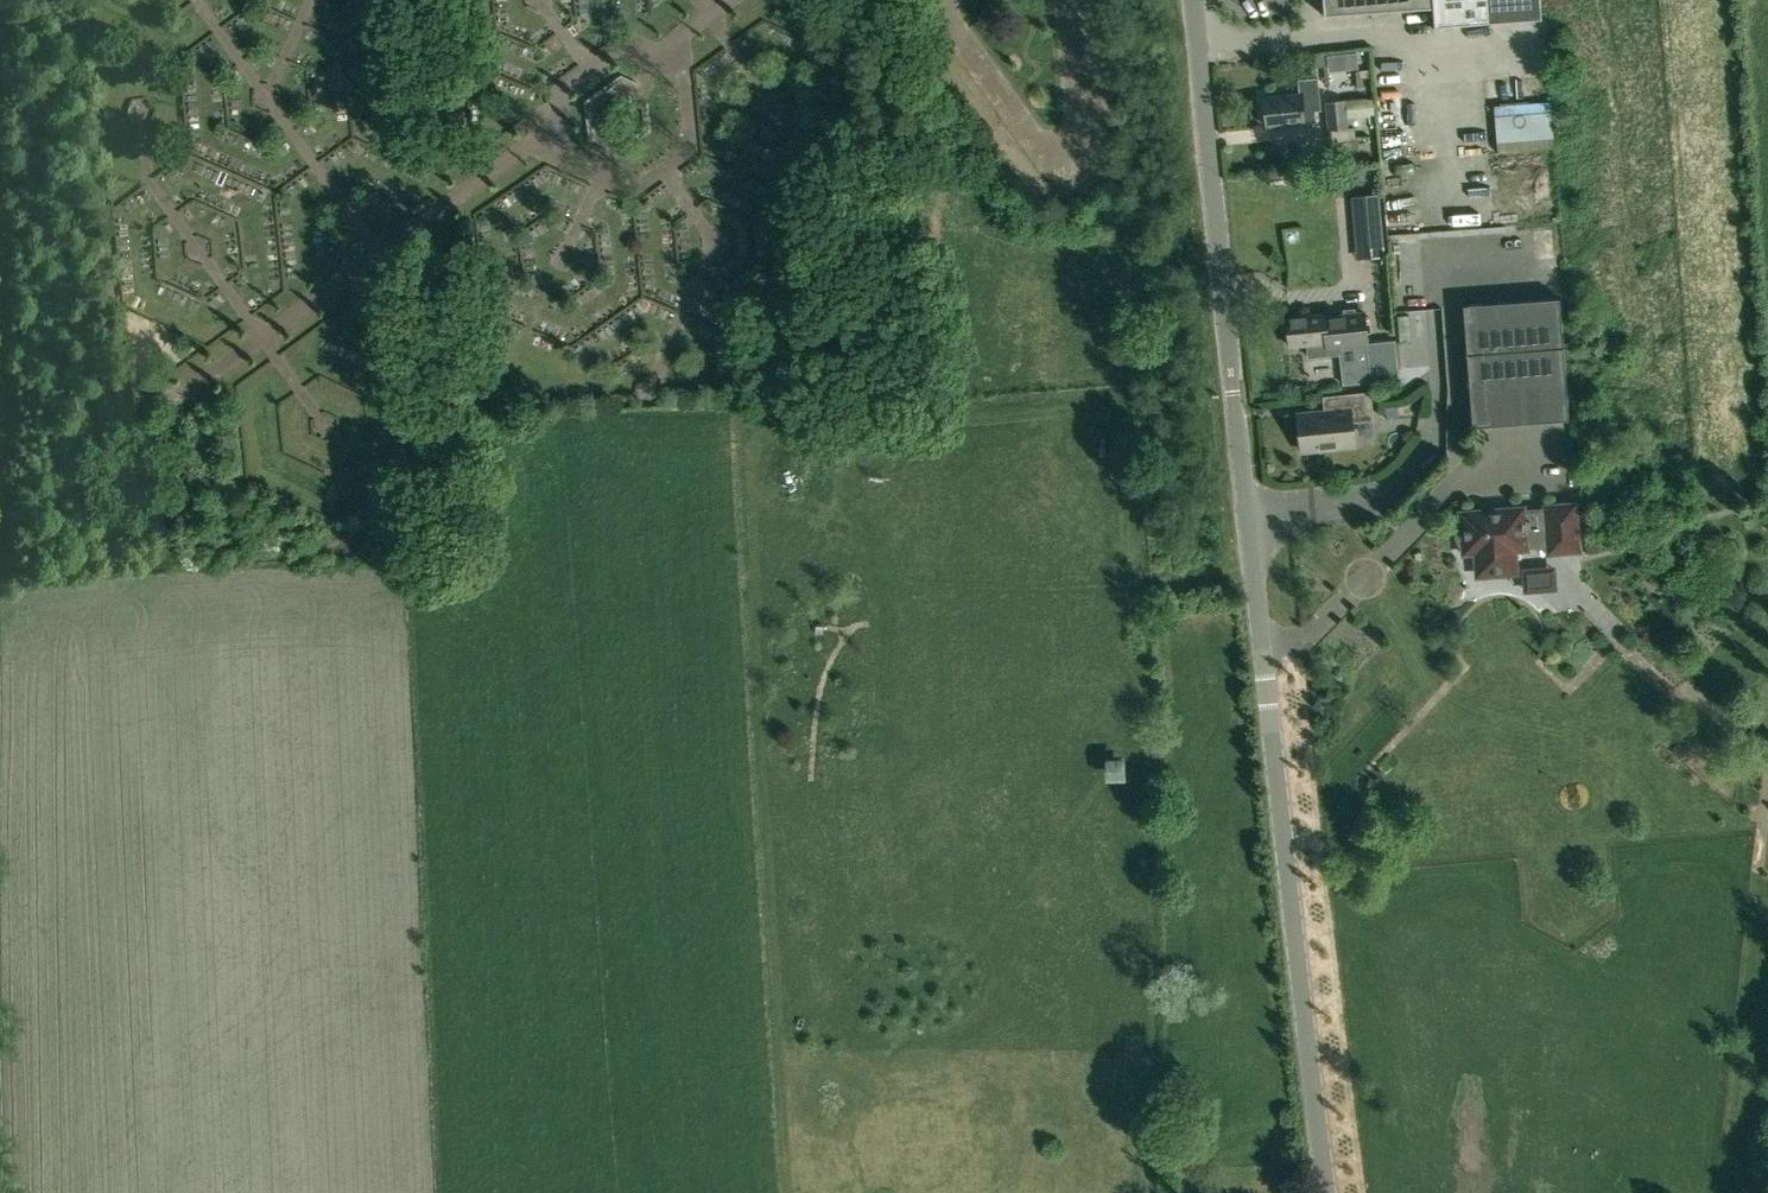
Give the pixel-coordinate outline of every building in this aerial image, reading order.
[(1324,16),(1326,16),(1325,13),(1432,6),(1433,30),(1435,30),(1435,25),(1488,21),(1540,18),(1539,0),(1323,0),(1324,16)] [(1338,63),(1358,59),(1355,44),(1335,47),(1338,63)] [(1369,77),(1367,62),(1355,63),(1356,78),(1369,77)] [(1299,93),(1263,96),(1266,127),(1304,123),(1304,122),(1315,121),(1314,111),(1321,110),(1318,77),(1298,79),(1299,93)] [(1491,98),(1493,149),(1549,147),(1547,95),(1491,98)] [(1346,113),(1346,116),(1367,115),(1374,114),(1372,98),(1365,99),(1344,101),(1346,113)] [(1347,127),(1346,116),(1346,113),(1344,101),(1344,99),(1325,101),(1327,113),(1328,129),(1347,127)] [(1462,303),(1466,352),(1562,345),(1559,296),(1462,303)] [(1324,310),(1287,314),(1290,344),(1305,343),(1307,358),(1340,354),(1339,348),(1369,345),(1368,341),(1365,311),(1325,315),(1324,310)] [(1394,338),(1368,341),(1369,345),(1373,378),(1398,375),(1394,338)] [(1369,345),(1339,348),(1340,354),(1343,384),(1373,381),(1373,378),(1369,345)] [(1562,345),(1466,352),(1472,425),(1568,418),(1562,345)] [(1370,390),(1334,393),(1336,409),(1297,413),(1301,449),(1354,444),(1351,420),(1372,418),(1372,419),(1373,419),(1370,390)] [(1460,511),(1460,517),(1458,523),(1457,529),(1457,535),(1459,540),(1462,546),(1463,553),(1477,552),(1479,557),(1482,561),(1486,565),(1491,567),(1496,567),(1501,566),(1506,563),(1510,559),(1512,554),(1512,549),(1547,546),(1548,551),(1579,549),(1575,502),(1544,504),(1544,508),(1524,509),(1523,506),(1460,511)] [(1383,534),(1393,552),(1412,541),(1402,524),(1383,534)]
